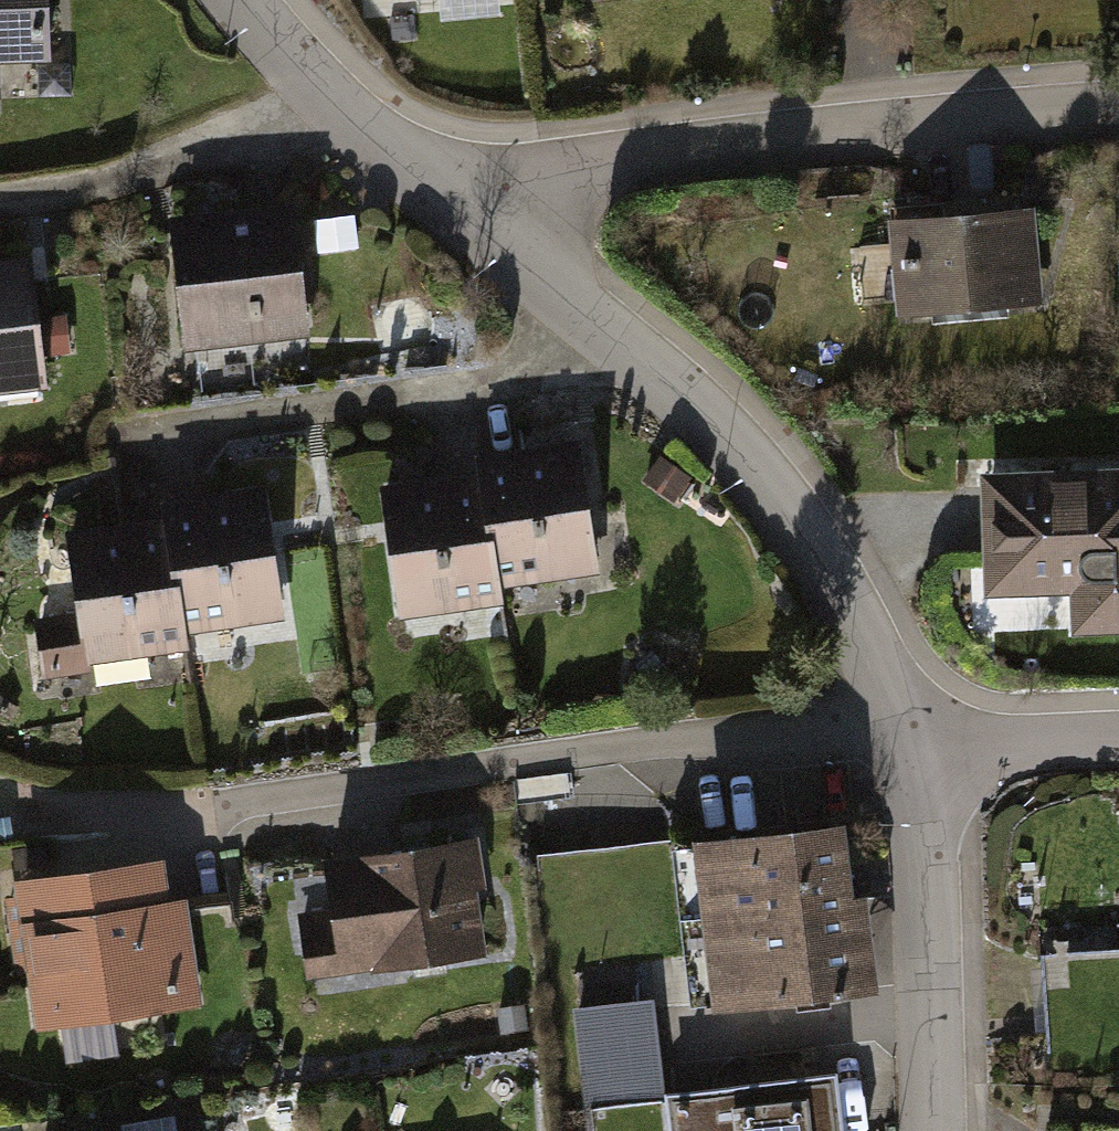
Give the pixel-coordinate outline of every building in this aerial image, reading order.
[(68,52),(66,0),(0,0),(0,82),(10,82),(9,54),(68,52)] [(902,314),(1042,303),(1034,204),(894,215),(902,314)] [(189,339),(309,331),(301,208),(181,215),(189,339)] [(44,390),(31,259),(0,262),(0,394),(44,390)] [(506,582),(597,569),(578,447),(488,461),(490,477),(506,582)] [(1118,631),(1118,465),(1000,465),(1001,594),(1082,594),(1082,631),(1118,631)] [(506,582),(490,477),(387,492),(407,622),(509,606),(506,582)] [(189,625),(280,612),(261,490),(171,504),(173,520),(189,625)] [(189,625),(173,520),(70,535),(90,665),(192,649),(189,625)] [(725,1001),(869,984),(850,819),(706,835),(725,1001)] [(298,979),(486,955),(471,841),(323,860),(329,911),(290,916),(298,979)] [(31,1019),(191,1000),(179,900),(168,902),(164,867),(15,884),(31,1019)] [(581,1079),(653,1071),(646,1006),(574,1014),(581,1079)] [(678,1089),(681,1122),(694,1130),(834,1130),(827,1073),(678,1089)]
